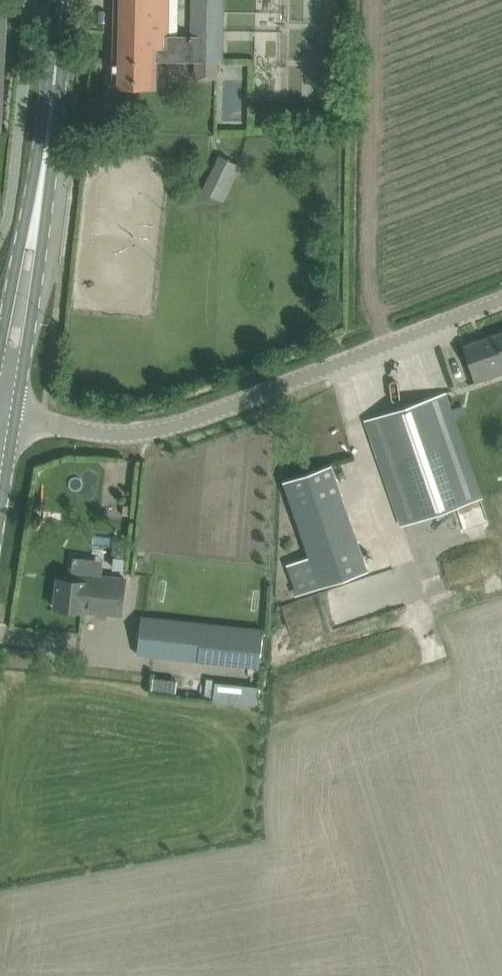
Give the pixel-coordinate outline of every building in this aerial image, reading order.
[(114,86),(134,86),(154,87),(155,59),(221,60),(222,0),(192,0),(191,36),(177,35),(178,0),(116,0),(114,86)] [(202,191),(223,201),(242,165),(220,155),(202,191)] [(464,345),(476,382),(501,373),(501,332),(464,345)] [(366,420),(402,525),(482,498),(445,392),(366,420)] [(284,481),(310,557),(287,565),(298,596),(368,571),(357,541),(331,464),(284,481)] [(123,505),(122,514),(130,515),(131,505),(123,505)] [(114,539),(112,549),(126,551),(128,541),(114,539)] [(100,612),(121,614),(125,578),(88,574),(87,581),(58,578),(55,608),(74,610),(84,611),(84,610),(100,612)] [(139,656),(258,669),(262,628),(143,615),(139,656)] [(153,676),(152,688),(176,691),(177,679),(153,676)] [(216,682),(214,701),(255,705),(258,686),(216,682)]
